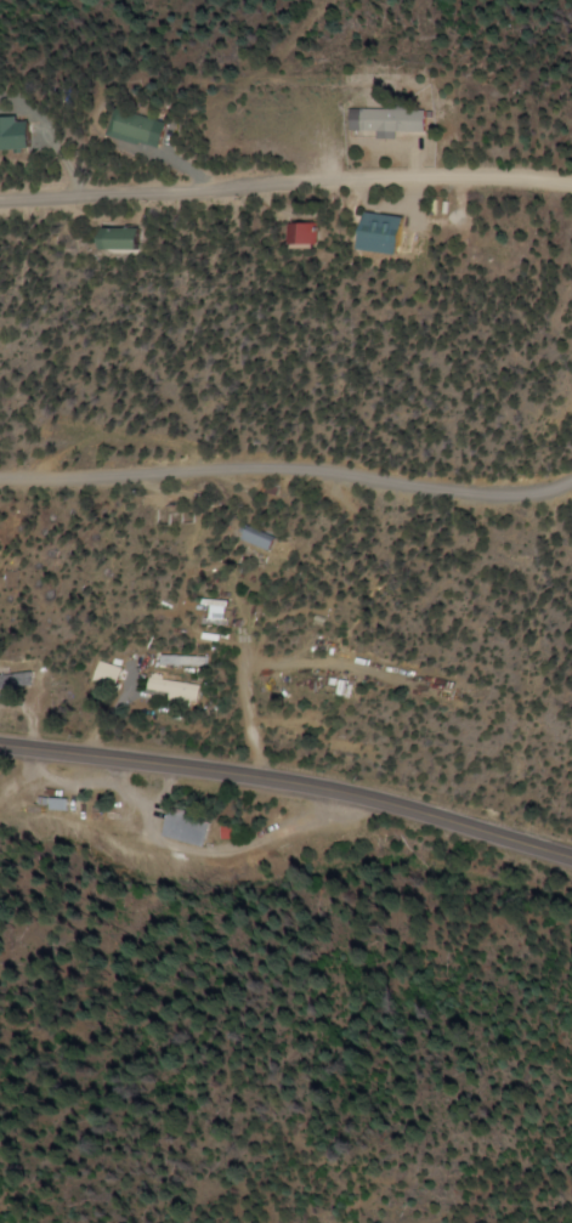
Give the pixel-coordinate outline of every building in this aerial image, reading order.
[(352,133),(429,133),(429,109),(352,110),(352,133)] [(35,122),(23,123),(22,117),(0,119),(0,141),(1,151),(38,148),(35,122)] [(407,217),(368,216),(367,252),(406,253),(407,217)] [(294,224),(295,248),(320,247),(319,224),(294,224)] [(146,249),(146,228),(111,228),(111,249),(146,249)] [(276,540),(248,531),(244,543),(272,552),(276,540)] [(125,669),(101,662),(95,682),(119,689),(125,669)] [(33,687),(31,672),(0,676),(0,691),(33,687)] [(153,695),(202,703),(204,685),(156,677),(153,695)] [(60,808),(73,810),(74,802),(61,800),(60,808)] [(170,837),(212,848),(220,819),(177,808),(170,837)]
